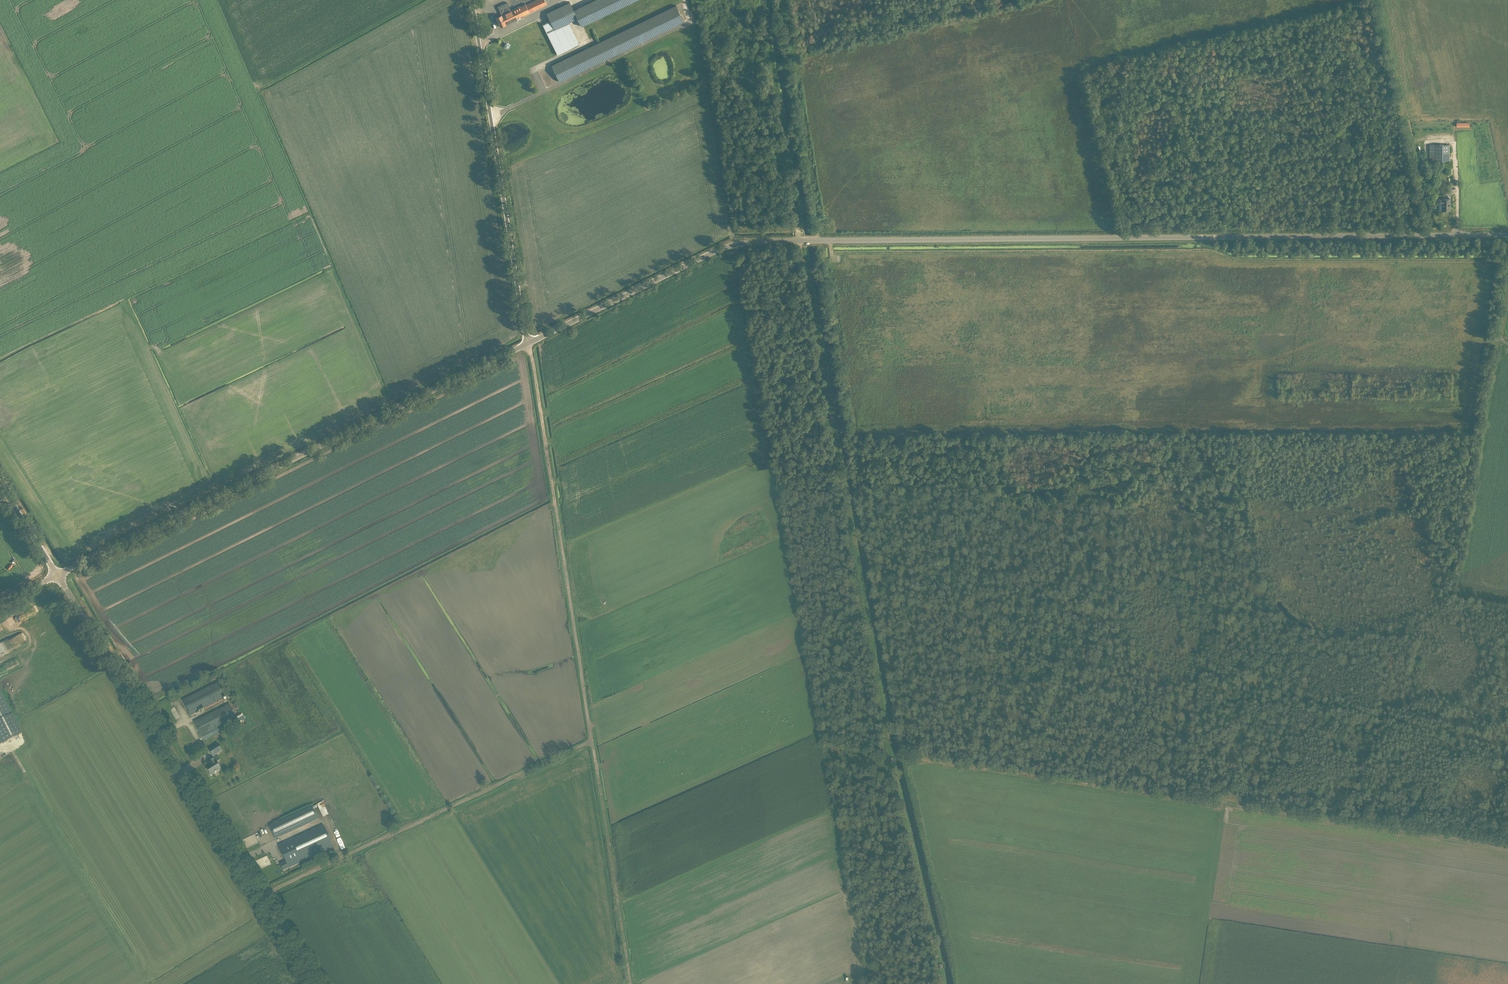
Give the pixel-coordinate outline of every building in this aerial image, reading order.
[(501,26),(547,4),(545,0),(535,0),(526,4),(525,3),(511,10),(507,2),(498,6),(502,15),(496,17),(501,26)] [(543,24),(558,54),(580,43),(569,22),(577,18),(581,26),(636,0),(593,0),(573,10),(569,2),(546,13),(550,20),(543,24)] [(676,5),(552,65),(556,75),(560,81),(633,46),(684,21),(676,5)] [(1450,144),(1444,144),(1429,144),(1429,160),(1444,160),(1450,160),(1450,144)] [(1450,198),(1442,198),(1439,198),(1439,203),(1442,203),(1442,210),(1450,210),(1450,198)] [(22,643),(26,641),(23,632),(18,633),(22,643)] [(182,701),(191,716),(195,714),(226,699),(218,683),(187,699),(187,698),(182,701)] [(1,744),(22,734),(12,715),(0,692),(0,742),(1,744)] [(198,720),(194,722),(202,738),(204,741),(239,723),(245,720),(242,715),(236,718),(230,705),(224,707),(198,720)] [(209,751),(213,757),(217,755),(222,751),(218,745),(209,751)] [(211,766),(206,769),(211,776),(221,770),(217,763),(214,760),(209,763),(211,766)] [(271,826),(269,827),(275,839),(280,837),(305,826),(308,824),(309,824),(318,820),(312,807),(274,824),(271,826)] [(283,844),(278,846),(286,862),(280,864),(283,871),(293,866),(333,848),(323,825),(312,830),(311,831),(308,832),(283,844)]
